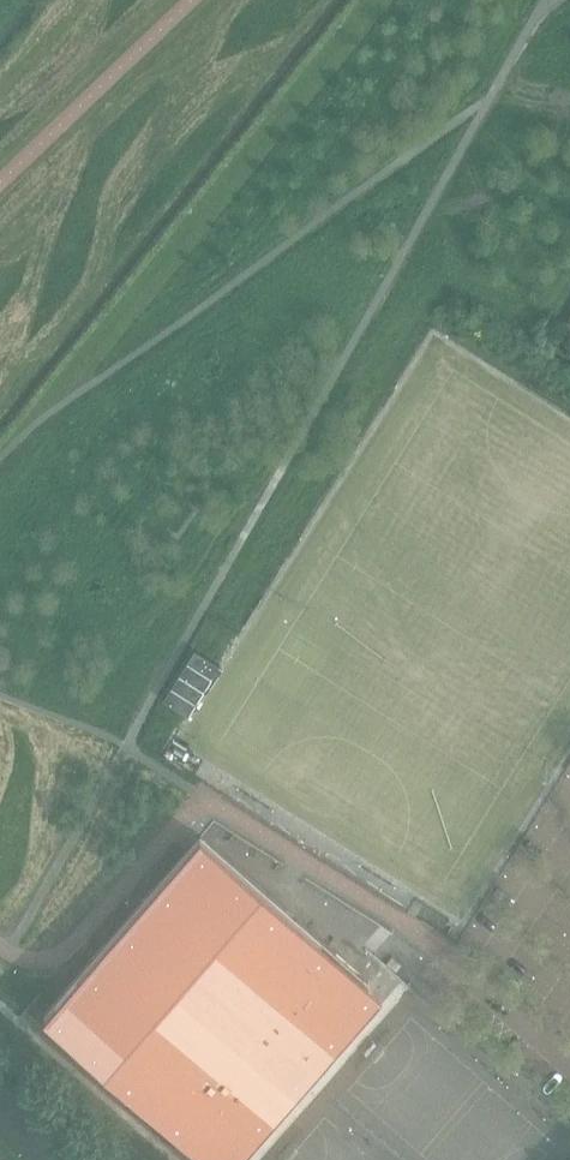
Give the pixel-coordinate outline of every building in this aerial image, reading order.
[(195,697),(226,646),(201,631),(170,681),(195,697)] [(202,836),(200,835),(44,1013),(211,1159),(238,1159),(382,995),(202,836)]
